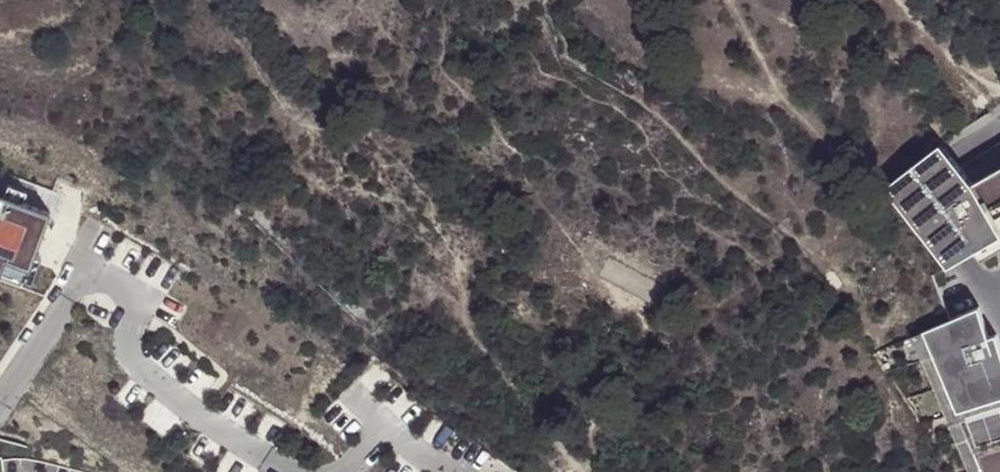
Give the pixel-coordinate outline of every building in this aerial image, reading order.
[(952,141),(894,182),(952,264),(980,250),(985,259),(999,251),(999,149),(970,167),(952,141)] [(4,259),(28,268),(49,212),(0,194),(0,269),(4,259)] [(4,259),(0,269),(0,270),(24,279),(28,268),(4,259)] [(915,337),(970,471),(999,471),(999,341),(997,331),(990,334),(981,304),(915,337)]
